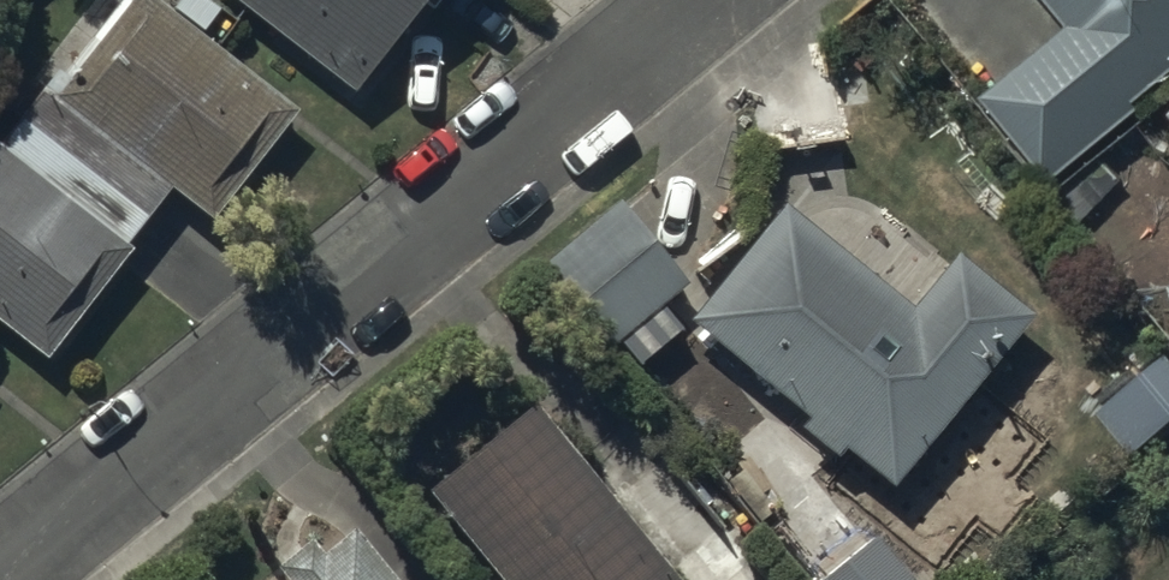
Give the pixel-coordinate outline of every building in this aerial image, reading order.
[(42,360),(173,190),(207,215),(289,108),(147,0),(123,0),(54,90),(40,79),(0,132),(0,327),(42,360)] [(352,92),(420,4),(428,10),(436,0),(232,0),(352,92)] [(980,97),(1050,180),(1137,108),(1132,103),(1168,72),(1168,0),(1045,0),(1066,26),(980,97)] [(616,197),(533,265),(602,351),(686,284),(616,197)] [(779,205),(685,322),(804,418),(795,428),(833,459),(840,451),(886,488),(1026,317),(951,257),(909,309),(779,205)] [(422,493),(495,579),(671,579),(526,407),(422,493)] [(352,531),(320,556),(309,542),(273,571),(280,579),(392,579),(352,531)] [(874,537),(821,579),(909,579),(874,537)]
